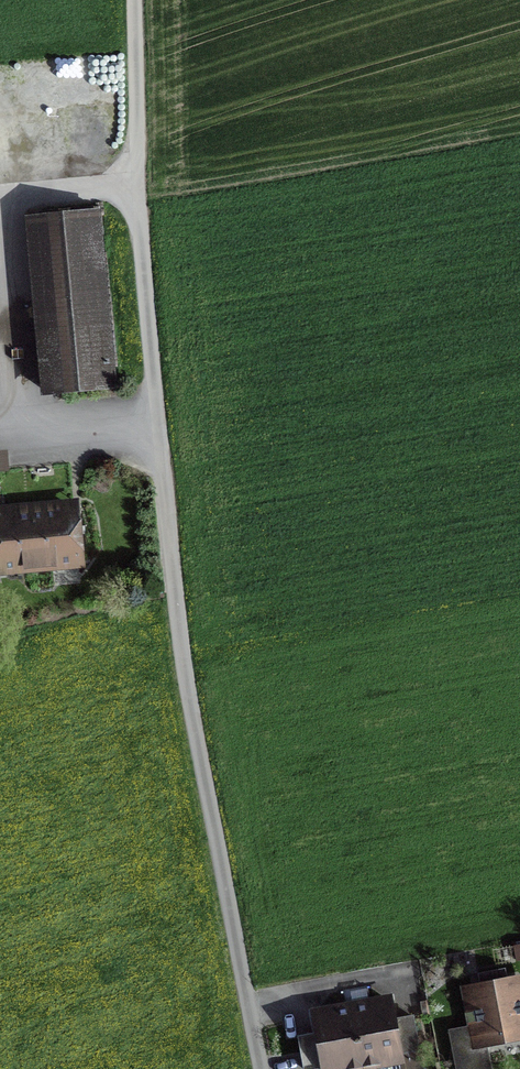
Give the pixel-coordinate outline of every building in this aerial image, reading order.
[(40,220),(56,394),(111,389),(94,215),(40,220)] [(78,565),(73,511),(0,517),(0,572),(78,565)] [(516,983),(506,985),(503,970),(476,975),(479,990),(470,992),(479,1043),(519,1035),(519,1006),(516,983)] [(362,1067),(398,1060),(387,1002),(366,1006),(351,1009),(339,1011),(313,1016),(323,1068),(350,1068),(362,1067)] [(455,1068),(473,1068),(468,1043),(451,1047),(455,1068)]
